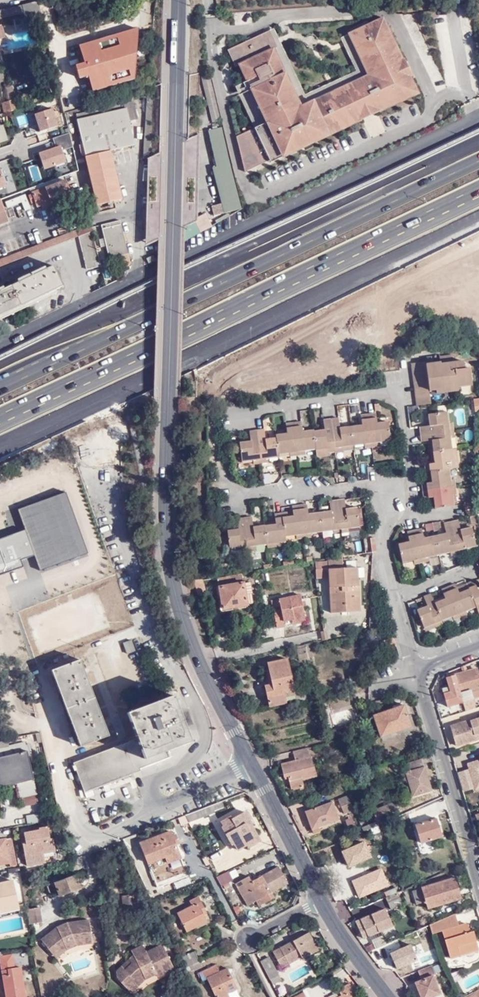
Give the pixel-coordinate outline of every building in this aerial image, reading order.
[(24,13),(27,24),(39,21),(41,25),(45,24),(39,1),(0,10),(0,19),(24,13)] [(303,146),(362,119),(387,107),(385,103),(397,97),(399,102),(418,92),(411,76),(413,75),(405,58),(403,59),(383,17),(369,24),(364,26),(349,33),(369,75),(363,78),(365,83),(349,90),(348,88),(331,96),(329,92),(300,105),(274,47),(278,45),(270,28),(228,48),(236,65),(240,63),(251,88),(266,121),(236,135),(245,170),(269,159),(270,161),(296,149),(295,147),(293,144),(301,141),(303,146)] [(300,105),(329,92),(331,96),(348,88),(349,90),(365,83),(363,78),(369,75),(349,33),(341,37),(356,70),(305,94),(274,27),(270,28),(278,45),(274,47),(300,105)] [(89,75),(93,90),(135,78),(140,28),(80,46),(85,63),(76,66),(80,78),(89,75)] [(254,126),(266,121),(251,88),(246,90),(239,93),(254,126)] [(15,99),(8,101),(10,111),(18,109),(15,99)] [(10,111),(8,101),(2,102),(4,113),(10,111)] [(134,101),(123,104),(124,109),(77,119),(97,204),(121,199),(110,150),(134,145),(129,121),(138,119),(134,101)] [(124,109),(123,104),(76,114),(77,119),(124,109)] [(35,114),(40,131),(58,126),(52,108),(35,114)] [(239,210),(242,208),(222,126),(209,129),(217,165),(213,166),(224,213),(238,209),(239,210)] [(70,133),(53,138),(57,148),(39,154),(44,169),(66,161),(62,150),(73,146),(70,133)] [(33,195),(36,201),(37,207),(42,205),(43,208),(72,197),(66,181),(33,193),(33,195)] [(8,222),(0,200),(0,225),(8,222)] [(213,216),(221,214),(219,204),(211,206),(213,216)] [(101,224),(109,258),(120,256),(124,274),(130,264),(121,220),(101,224)] [(51,247),(79,236),(77,230),(48,241),(51,247)] [(86,270),(101,266),(92,230),(79,236),(86,270)] [(33,254),(51,247),(48,241),(31,248),(33,254)] [(33,254),(31,248),(0,260),(0,267),(33,254)] [(28,278),(11,286),(20,305),(62,286),(53,266),(35,275),(34,272),(27,275),(28,278)] [(11,286),(0,291),(0,315),(20,305),(11,286)] [(198,365),(202,372),(218,362),(214,355),(198,365)] [(411,364),(413,382),(416,406),(429,404),(428,391),(470,385),(468,368),(462,369),(461,362),(451,363),(450,355),(445,356),(445,360),(439,361),(439,362),(425,364),(424,362),(411,364)] [(457,468),(456,460),(452,460),(451,449),(449,438),(453,437),(452,423),(447,423),(446,412),(427,415),(429,426),(419,427),(420,442),(431,441),(433,463),(424,464),(425,472),(429,471),(430,482),(421,483),(423,498),(433,497),(434,508),(452,506),(452,494),(455,494),(453,480),(449,480),(448,469),(457,468)] [(393,441),(391,422),(380,424),(379,415),(364,416),(365,426),(343,429),(342,419),(326,421),(327,431),(317,432),(317,431),(300,433),(299,423),(284,425),(285,435),(274,436),(274,439),(263,440),(261,430),(247,431),(248,442),(238,443),(240,461),(250,460),(251,464),(266,462),(265,458),(276,457),(276,454),(287,453),(288,457),(303,455),(303,451),(319,449),(319,451),(330,450),(330,453),(346,451),(345,447),(367,444),(368,448),(382,446),(382,442),(393,441)] [(282,516),(281,512),(273,513),(274,523),(252,526),(250,516),(235,518),(236,528),(226,530),(228,548),(240,546),(240,550),(254,548),(254,544),(276,541),(277,545),(285,544),(284,534),(294,533),(295,537),(309,535),(309,531),(331,528),(332,532),(346,530),(346,526),(356,524),(354,507),(343,508),(342,498),(328,499),(329,510),(307,512),(305,503),(291,504),(292,510),(292,515),(282,516)] [(400,543),(402,549),(449,543),(459,541),(473,536),(471,526),(460,529),(458,519),(444,522),(446,532),(425,537),(423,527),(409,530),(411,540),(400,543)] [(441,527),(440,521),(432,522),(434,530),(436,530),(441,527)] [(449,543),(402,549),(404,561),(415,559),(416,563),(430,559),(429,555),(450,551),(451,555),(465,552),(464,548),(475,545),(473,536),(459,541),(449,543)] [(329,568),(343,568),(343,559),(329,559),(329,561),(329,568)] [(330,577),(329,568),(329,561),(316,562),(316,577),(330,577)] [(357,567),(343,568),(329,568),(330,577),(331,612),(359,611),(357,567)] [(243,583),(241,573),(218,577),(223,609),(247,605),(247,603),(252,602),(249,582),(243,583)] [(456,588),(455,584),(441,589),(445,598),(435,602),(431,593),(424,596),(428,605),(417,609),(424,627),(435,623),(437,627),(443,624),(442,621),(453,616),(454,620),(467,615),(466,611),(476,607),(478,613),(478,589),(477,590),(473,580),(466,583),(468,589),(458,593),(456,588)] [(466,583),(456,588),(458,593),(468,589),(466,583)] [(279,598),(280,606),(281,609),(273,611),(277,627),(284,626),(284,621),(292,619),(305,616),(300,594),(279,598)] [(306,622),(305,616),(292,619),(293,624),(306,622)] [(435,623),(424,627),(426,631),(437,627),(435,623)] [(396,645),(393,637),(383,640),(386,649),(396,645)] [(135,651),(131,641),(124,643),(128,654),(135,651)] [(299,659),(308,657),(306,647),(297,649),(299,659)] [(265,686),(268,697),(284,694),(283,690),(293,688),(286,659),(268,663),(272,684),(265,686)] [(80,747),(109,736),(80,660),(51,670),(80,747)] [(448,686),(450,692),(443,693),(447,706),(473,699),(471,691),(478,689),(478,680),(476,669),(446,677),(448,686)] [(360,688),(358,674),(348,676),(351,689),(360,688)] [(284,694),(285,698),(297,695),(296,688),(293,688),(283,690),(284,694)] [(284,694),(268,697),(270,706),(285,703),(285,698),(284,694)] [(137,738),(130,741),(140,769),(170,757),(167,750),(190,741),(173,695),(127,713),(137,738)] [(411,726),(404,705),(370,717),(370,728),(377,726),(381,737),(411,726)] [(476,717),(450,725),(457,746),(478,739),(478,728),(476,717)] [(8,738),(0,740),(0,749),(9,746),(8,738)] [(406,753),(421,748),(417,738),(402,744),(406,753)] [(130,741),(122,744),(132,772),(140,769),(130,741)] [(17,784),(35,780),(26,743),(9,746),(0,749),(0,788),(17,784)] [(132,772),(122,744),(74,763),(85,792),(133,773),(132,772)] [(316,775),(307,748),(293,751),(295,761),(280,764),(283,776),(287,776),(291,788),(304,785),(302,779),(316,775)] [(409,762),(409,765),(411,771),(406,773),(413,795),(431,790),(422,758),(409,762)] [(468,764),(475,789),(478,788),(478,783),(477,777),(478,777),(478,760),(468,764)] [(35,780),(17,784),(20,798),(21,798),(38,794),(35,780)] [(38,794),(21,798),(23,806),(40,802),(39,794),(38,794)] [(352,808),(348,796),(339,800),(343,812),(352,808)] [(339,819),(333,801),(305,811),(312,828),(339,819)] [(364,831),(384,822),(392,819),(390,815),(399,811),(395,802),(372,811),(377,821),(362,828),(364,831)] [(212,811),(210,806),(190,814),(192,819),(212,811)] [(8,827),(12,826),(26,824),(51,820),(49,811),(25,815),(25,817),(7,820),(8,827)] [(238,849),(247,844),(246,843),(254,838),(246,824),(250,821),(245,812),(232,819),(231,816),(222,820),(224,825),(222,826),(232,844),(234,843),(238,849)] [(344,820),(346,828),(354,826),(351,818),(344,820)] [(442,836),(436,818),(415,824),(421,843),(442,836)] [(49,840),(48,828),(39,829),(39,831),(21,835),(27,866),(44,863),(43,854),(51,853),(50,848),(54,847),(53,839),(49,840)] [(173,836),(171,831),(142,842),(158,886),(188,875),(176,844),(179,843),(176,834),(173,836)] [(246,843),(247,844),(249,848),(256,843),(254,838),(246,843)] [(0,840),(0,865),(10,863),(10,861),(15,860),(12,840),(6,841),(6,839),(0,840)] [(430,844),(420,846),(421,853),(431,851),(430,844)] [(272,892),(288,883),(279,866),(252,881),(249,876),(236,884),(248,905),(256,901),(259,905),(274,896),(272,892)] [(220,887),(234,880),(229,870),(216,877),(220,887)] [(78,880),(88,876),(86,872),(48,886),(52,899),(81,887),(78,880)] [(428,908),(455,900),(452,890),(457,888),(454,877),(421,887),(422,888),(412,891),(415,904),(426,901),(428,908)] [(11,878),(0,881),(0,886),(13,885),(11,878)] [(17,904),(13,885),(0,886),(0,908),(17,904)] [(397,892),(386,897),(391,909),(402,904),(397,892)] [(202,911),(205,909),(199,897),(190,901),(193,905),(178,913),(187,931),(207,922),(204,915),(202,911)] [(27,909),(29,924),(41,922),(39,907),(27,909)] [(361,921),(360,919),(355,921),(363,938),(392,926),(384,908),(367,916),(367,918),(361,921)] [(458,926),(454,913),(429,924),(432,934),(442,931),(450,958),(460,955),(478,950),(472,931),(468,932),(466,924),(458,926)] [(61,928),(60,926),(56,928),(41,939),(51,952),(63,942),(67,949),(77,945),(93,943),(89,920),(67,923),(63,925),(64,927),(61,928)] [(318,950),(310,933),(293,942),(293,941),(273,951),(282,967),(301,957),(302,958),(318,950)] [(401,937),(389,942),(390,943),(392,949),(395,955),(406,949),(401,937)] [(63,942),(51,952),(56,958),(67,949),(63,942)] [(392,949),(390,943),(381,947),(383,953),(392,949)] [(134,981),(139,986),(146,979),(156,974),(157,976),(174,968),(162,945),(146,953),(143,946),(132,951),(133,956),(129,959),(132,963),(125,970),(122,966),(116,971),(117,979),(126,988),(134,981)] [(190,966),(200,961),(196,951),(180,957),(186,968),(190,966)] [(28,952),(17,953),(19,966),(29,964),(28,952)] [(262,962),(274,985),(282,981),(271,957),(262,962)] [(132,963),(129,959),(122,966),(125,970),(132,963)] [(202,966),(200,961),(190,966),(192,971),(202,966)] [(420,980),(412,983),(417,996),(442,996),(434,974),(440,972),(437,964),(417,971),(420,980)] [(217,996),(219,996),(228,993),(238,988),(228,968),(220,972),(216,965),(200,973),(204,981),(208,978),(217,996)] [(6,996),(25,996),(20,967),(1,970),(6,996)] [(131,993),(139,986),(134,981),(126,988),(131,993)] [(352,992),(354,990),(350,984),(335,992),(338,996),(354,996),(352,992)] [(463,996),(478,996),(478,988),(463,996)]
